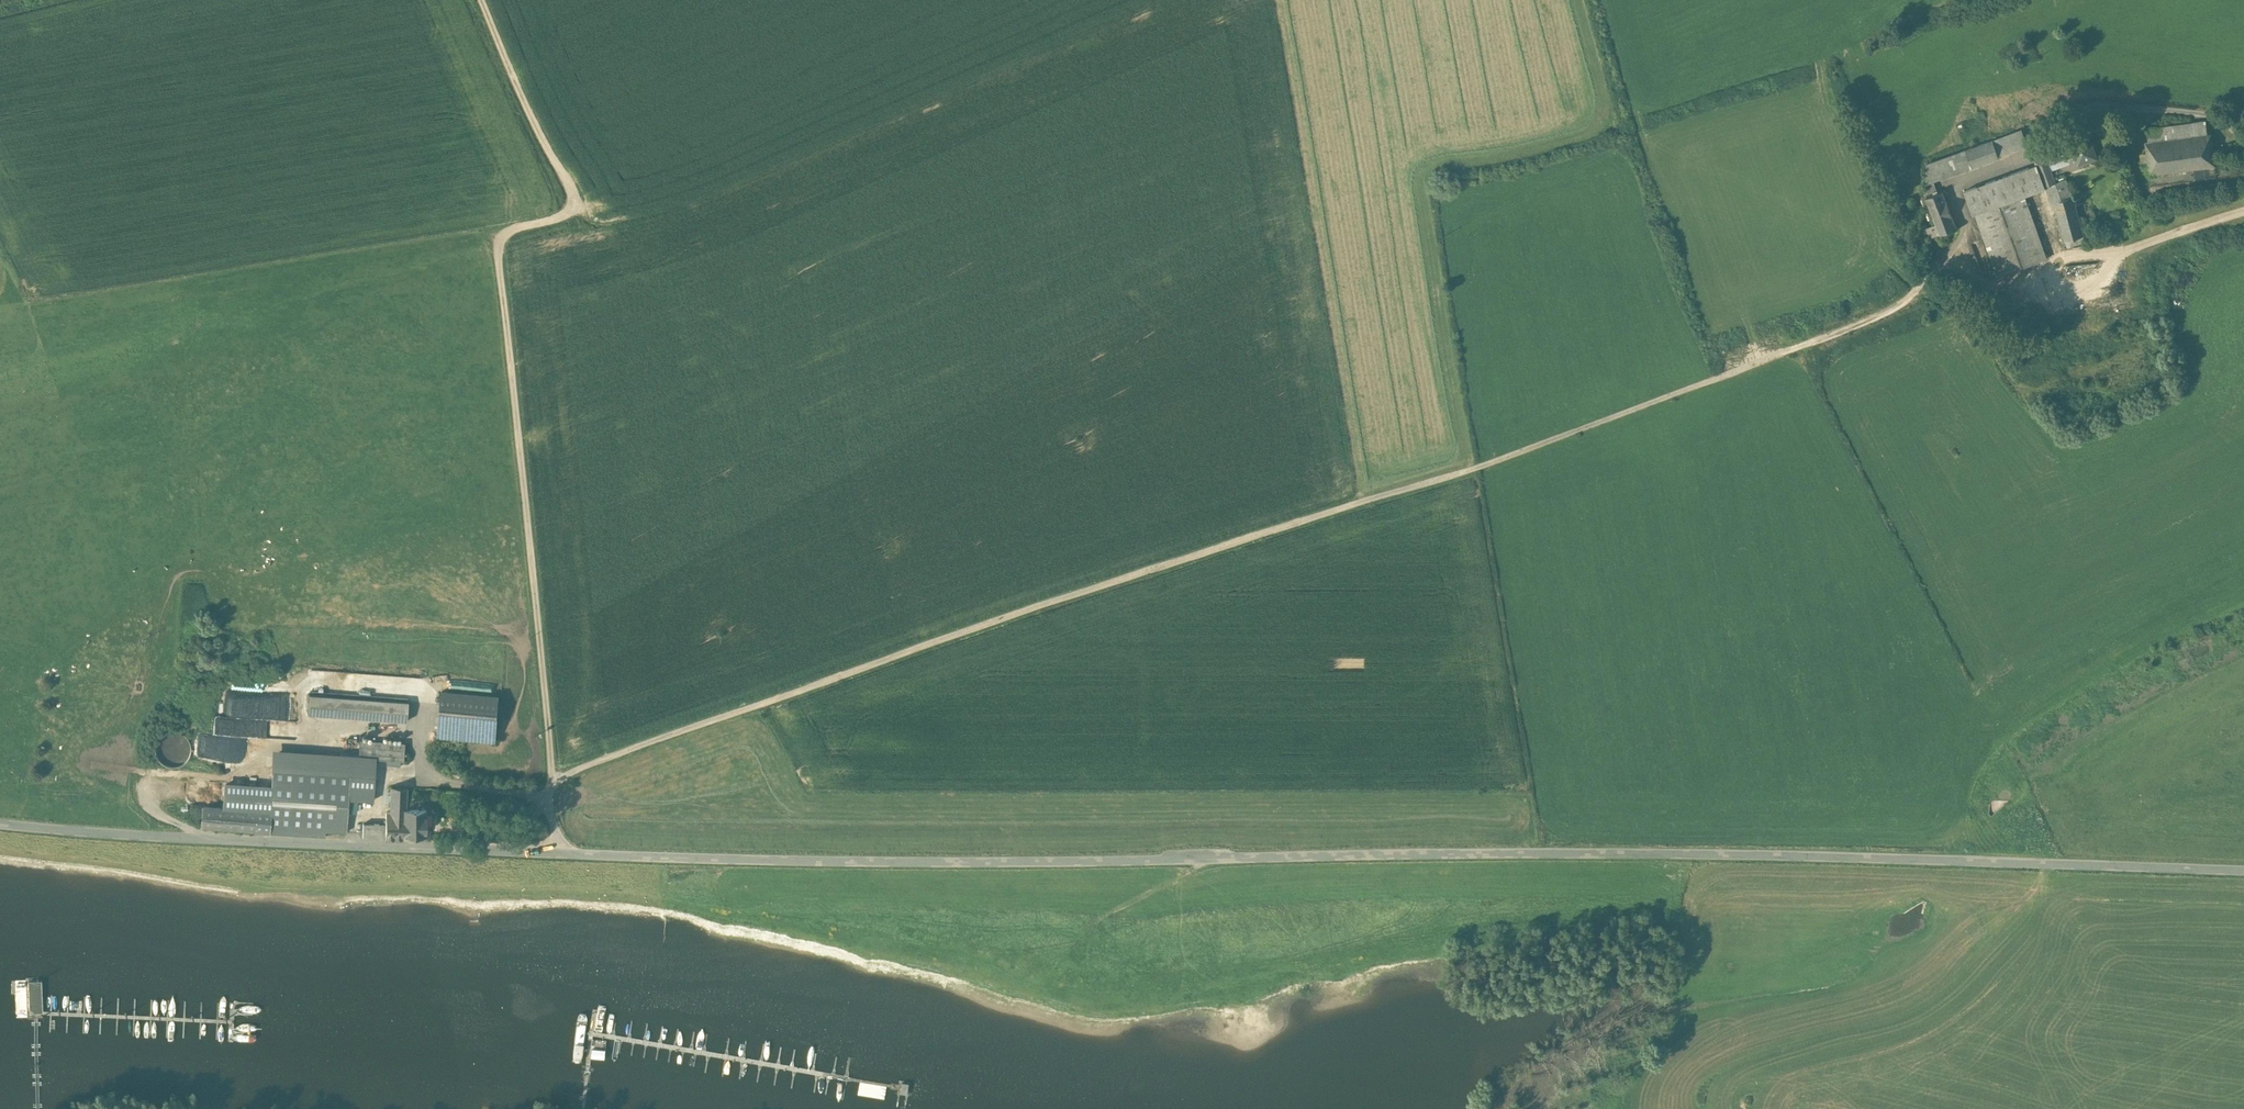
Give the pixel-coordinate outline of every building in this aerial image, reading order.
[(2206,121),(2147,128),(2148,141),(2208,134),(2206,121)] [(2024,127),(1996,137),(2002,153),(2030,143),(2024,127)] [(2148,141),(2145,142),(2150,174),(2217,165),(2212,133),(2208,134),(2148,141)] [(1993,139),(1966,149),(1972,166),(1999,156),(1993,139)] [(2046,155),(2047,157),(2052,171),(2078,162),(2080,168),(2098,161),(2090,139),(2046,155)] [(1966,149),(1927,163),(1926,197),(1938,192),(1934,180),(1972,166),(1966,149)] [(1964,192),(1996,277),(2048,258),(2026,198),(2046,190),(2051,204),(2057,202),(2073,197),(2066,180),(2056,183),(2052,171),(2047,157),(2036,161),(2037,166),(1964,192)] [(1938,192),(1926,197),(1941,233),(1957,227),(1943,190),(1938,192)] [(1941,233),(1926,197),(1912,203),(1926,239),(1941,233)] [(2084,235),(2073,197),(2057,202),(2059,207),(2057,208),(2066,240),(2084,235)] [(312,668),(311,693),(342,693),(342,669),(312,668)] [(281,732),(295,734),(297,721),(273,717),(275,705),(257,702),(254,687),(247,686),(239,688),(243,702),(234,705),(232,714),(239,715),(224,719),(227,713),(220,712),(221,717),(219,717),(218,730),(237,733),(245,731),(244,727),(252,725),(252,727),(256,718),(256,717),(259,728),(262,722),(270,726),(273,725),(274,729),(280,732),(281,732)] [(498,694),(442,690),(438,735),(495,740),(498,694)] [(408,703),(309,694),(308,714),(406,722),(408,703)] [(778,735),(785,731),(774,710),(767,713),(778,735)] [(189,755),(191,748),(189,741),(185,735),(179,731),(172,730),(166,731),(160,735),(156,741),(155,748),(156,755),(160,761),(166,765),(173,766),(180,764),(186,760),(189,755)] [(405,742),(360,739),(358,754),(358,756),(375,758),(403,760),(405,742)] [(375,758),(358,756),(358,754),(274,748),(272,767),(350,772),(348,797),(373,799),(375,758)] [(350,772),(272,767),(270,810),(269,825),(268,825),(268,828),(268,831),(324,834),(324,828),(346,830),(348,797),(350,772)] [(407,786),(391,786),(390,811),(403,811),(404,806),(406,806),(407,786)] [(263,802),(222,798),(221,806),(262,809),(263,802)] [(221,806),(202,805),(201,823),(268,828),(268,825),(269,825),(270,810),(262,809),(221,806)] [(406,806),(404,806),(403,811),(403,833),(415,834),(419,837),(424,837),(429,833),(429,827),(425,824),(426,807),(406,806)] [(390,811),(386,811),(386,822),(385,836),(403,837),(403,833),(403,811),(390,811)] [(386,822),(363,821),(363,835),(385,836),(386,822)] [(41,983),(27,983),(26,1013),(40,1013),(41,983)]
